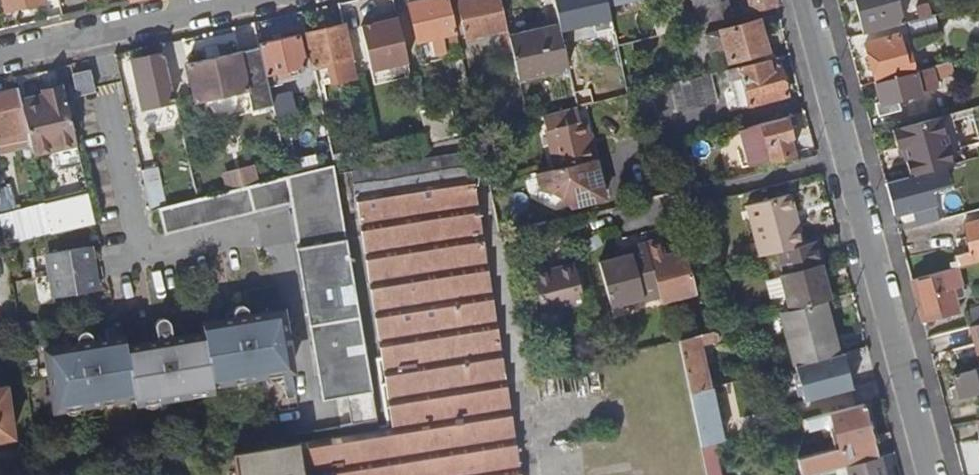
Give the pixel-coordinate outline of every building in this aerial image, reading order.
[(7,10),(48,0),(5,0),(7,10)] [(411,4),(426,63),(440,60),(439,54),(449,52),(446,36),(459,33),(452,2),(451,0),(429,0),(411,4)] [(469,40),(499,32),(504,55),(515,53),(511,35),(502,0),(451,0),(452,2),(459,1),(469,40)] [(697,11),(700,25),(732,18),(729,3),(722,4),(722,0),(695,0),(697,11)] [(746,15),(779,7),(778,0),(743,0),(746,15)] [(862,21),(863,21),(866,32),(902,22),(897,0),(856,0),(862,21)] [(929,3),(917,6),(919,18),(932,14),(929,3)] [(410,63),(398,11),(382,14),(384,22),(377,23),(363,27),(374,71),(410,63)] [(697,11),(656,21),(659,35),(700,25),(697,11)] [(909,20),(913,34),(939,27),(935,13),(932,14),(919,18),(909,20)] [(382,14),(375,16),(377,23),(384,22),(382,14)] [(709,35),(713,52),(728,48),(731,61),(768,51),(760,20),(709,35)] [(511,35),(515,53),(521,78),(570,66),(561,24),(511,35)] [(307,34),(315,69),(330,65),(355,59),(347,25),(307,34)] [(446,36),(449,52),(463,49),(459,33),(446,36)] [(867,42),(877,80),(915,70),(910,52),(905,53),(900,34),(867,42)] [(261,44),(262,48),(270,81),(292,76),(291,70),(308,66),(301,35),(261,44)] [(190,65),(199,103),(251,91),(256,109),(275,105),(273,98),(270,81),(262,48),(190,65)] [(136,62),(146,108),(177,102),(166,55),(136,62)] [(741,67),(750,106),(788,96),(778,57),(741,67)] [(330,65),(334,83),(359,77),(355,59),(330,65)] [(877,80),(882,99),(885,112),(901,108),(898,97),(938,86),(935,75),(953,70),(951,61),(915,70),(877,80)] [(728,70),(733,91),(739,90),(744,109),(751,107),(750,106),(741,67),(728,70)] [(94,68),(75,70),(77,92),(97,90),(94,68)] [(671,83),(678,111),(718,100),(711,74),(707,75),(706,75),(671,83)] [(575,88),(579,106),(601,101),(597,83),(575,88)] [(29,130),(23,102),(20,90),(0,94),(0,136),(29,130)] [(23,102),(29,130),(35,155),(57,150),(78,145),(66,92),(23,102)] [(273,98),(275,105),(278,117),(298,112),(294,93),(273,98)] [(876,101),(879,114),(885,112),(882,99),(876,101)] [(422,113),(430,142),(459,135),(451,105),(422,113)] [(545,114),(558,168),(596,158),(587,120),(581,121),(578,106),(545,114)] [(940,115),(892,127),(898,146),(902,145),(911,175),(932,169),(945,166),(966,160),(952,111),(940,115)] [(753,127),(763,161),(773,158),(773,159),(796,153),(793,139),(795,138),(791,124),(798,123),(796,115),(753,127)] [(57,150),(61,171),(83,166),(78,145),(57,150)] [(375,147),(336,156),(338,165),(377,155),(375,147)] [(239,474),(523,474),(472,154),(353,172),(395,427),(235,454),(239,474)] [(539,173),(543,189),(555,193),(566,199),(573,206),(607,197),(596,158),(558,168),(539,173)] [(228,186),(262,178),(257,161),(224,170),(228,186)] [(161,209),(167,234),(293,203),(301,247),(299,247),(325,400),(348,397),(354,426),(378,422),(377,419),(379,419),(374,390),(375,390),(336,165),(292,176),(199,199),(168,207),(161,209)] [(886,181),(895,213),(913,208),(917,224),(933,220),(925,193),(932,191),(931,187),(949,182),(945,166),(932,169),(911,175),(901,177),(886,181)] [(144,171),(153,210),(161,209),(168,207),(159,168),(144,171)] [(46,204),(53,235),(96,224),(89,193),(46,204)] [(751,207),(764,257),(781,252),(808,245),(802,226),(798,228),(794,213),(799,212),(794,195),(751,207)] [(794,213),(798,228),(802,226),(799,212),(794,213)] [(964,224),(971,250),(956,254),(957,259),(950,261),(951,267),(956,266),(978,260),(978,220),(964,224)] [(649,243),(663,297),(665,303),(699,294),(687,251),(669,256),(665,239),(649,243)] [(781,252),(787,274),(783,275),(792,311),(828,302),(834,300),(828,274),(831,274),(822,241),(808,245),(781,252)] [(603,263),(614,307),(646,299),(647,302),(663,297),(649,243),(629,248),(631,256),(603,263)] [(50,253),(56,298),(96,293),(89,248),(50,253)] [(535,275),(545,313),(587,302),(577,264),(535,275)] [(947,275),(949,282),(935,286),(938,300),(954,296),(964,293),(956,266),(951,267),(953,273),(947,275)] [(911,277),(922,319),(958,310),(954,296),(938,300),(935,286),(949,282),(947,275),(953,273),(951,267),(911,277)] [(780,314),(794,367),(824,359),(842,354),(828,302),(792,311),(780,314)] [(80,341),(81,346),(49,352),(58,410),(91,404),(90,401),(88,386),(101,384),(103,399),(135,393),(137,404),(170,398),(168,388),(182,385),(183,391),(216,385),(215,380),(246,375),(244,361),(257,358),(260,373),(260,376),(294,370),(284,313),(252,318),(251,311),(250,309),(248,307),(247,307),(245,306),(243,306),(241,307),(240,307),(239,308),(238,309),(237,311),(236,312),(236,314),(237,321),(205,326),(206,336),(176,341),(173,327),(172,322),(171,321),(170,320),(169,319),(167,319),(165,319),(163,320),(161,320),(160,322),(159,323),(158,326),(158,328),(160,344),(129,349),(127,339),(96,344),(95,338),(94,336),(93,335),(92,334),(91,333),(89,332),(88,332),(86,332),(84,333),(83,334),(81,335),(80,337),(80,338),(80,341)] [(964,310),(968,325),(975,323),(978,322),(978,306),(964,310)] [(978,363),(978,339),(975,323),(968,325),(978,363)] [(681,340),(693,394),(713,388),(702,342),(720,338),(718,330),(681,340)] [(824,359),(827,372),(860,363),(856,350),(842,354),(824,359)] [(244,361),(246,375),(260,373),(257,358),(244,361)] [(959,395),(978,390),(978,367),(954,373),(959,395)] [(88,386),(90,401),(103,399),(101,384),(88,386)] [(216,385),(183,391),(182,385),(168,388),(170,398),(216,391),(216,385)] [(693,394),(704,448),(722,443),(725,442),(723,435),(714,388),(713,388),(693,394)] [(14,437),(7,389),(0,390),(0,439),(14,437)] [(813,431),(826,428),(828,434),(837,432),(842,451),(801,461),(804,474),(814,474),(837,469),(849,466),(881,457),(866,404),(810,419),(813,431)] [(723,435),(725,442),(736,439),(734,432),(723,435)] [(709,474),(723,474),(719,457),(724,456),(722,443),(704,448),(709,474)] [(852,474),(886,474),(881,457),(849,466),(852,474)] [(839,474),(852,474),(849,466),(837,469),(839,474)]
